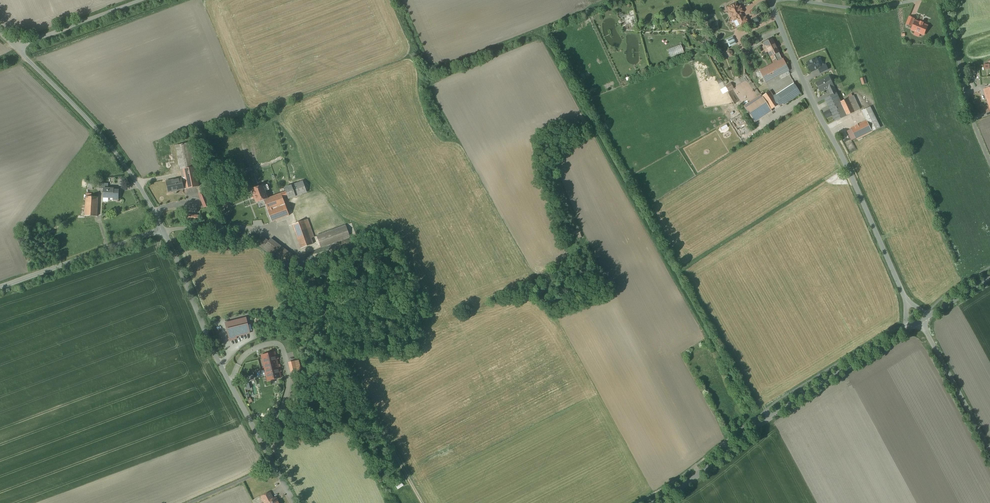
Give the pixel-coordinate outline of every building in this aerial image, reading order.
[(737,19),(738,21),(743,18),(740,13),(742,12),(740,7),(738,8),(736,3),(728,7),(730,11),(729,12),(728,14),(730,17),(732,17),(734,20),(737,19)] [(746,17),(743,18),(738,21),(740,26),(748,22),(746,17)] [(920,23),(914,20),(912,25),(914,26),(912,30),(924,35),(927,26),(923,24),(923,23),(921,22),(920,23)] [(733,37),(726,40),(729,47),(736,43),(733,37)] [(770,57),(774,55),(779,53),(779,52),(776,47),(772,39),(763,43),(766,49),(764,50),(765,51),(762,53),(763,56),(767,54),(766,52),(768,52),(770,57)] [(782,59),(779,53),(774,55),(776,60),(773,62),(774,64),(782,59)] [(782,59),(774,64),(760,71),(766,82),(788,71),(782,59)] [(817,59),(807,63),(811,72),(821,67),(817,59)] [(821,92),(828,89),(833,86),(834,86),(830,77),(816,83),(821,92)] [(800,93),(794,83),(780,92),(774,96),(770,91),(762,97),(761,95),(743,106),(754,123),(771,111),(770,110),(779,105),(780,106),(783,104),(784,104),(800,93)] [(837,94),(833,86),(828,89),(832,96),(836,94),(837,94)] [(832,96),(825,99),(836,121),(860,109),(853,96),(840,102),(836,94),(837,94),(836,94),(832,96)] [(880,128),(870,107),(862,111),(867,121),(851,128),(857,139),(880,128)] [(190,143),(176,146),(181,170),(183,170),(185,182),(183,182),(184,188),(187,187),(187,189),(199,186),(190,143)] [(169,166),(163,167),(163,166),(159,166),(161,176),(171,174),(169,166)] [(182,178),(166,181),(168,193),(184,189),(184,188),(183,182),(182,178)] [(286,192),(268,198),(256,203),(265,225),(289,216),(283,198),(287,196),(288,199),(295,196),(307,192),(303,181),(284,188),(286,192)] [(251,189),(256,203),(268,198),(263,185),(251,189)] [(114,198),(114,190),(114,189),(108,189),(103,188),(103,189),(103,198),(113,198),(114,198)] [(206,191),(199,194),(204,208),(211,205),(206,191)] [(98,197),(86,197),(85,208),(85,216),(97,216),(98,197)] [(199,215),(185,214),(184,222),(198,223),(199,215)] [(307,219),(292,225),(301,249),(313,244),(311,238),(314,237),(314,236),(307,219)] [(346,225),(318,236),(323,249),(351,238),(346,225)] [(268,242),(263,237),(257,244),(287,267),(295,257),(270,239),(268,242)] [(236,336),(249,332),(245,318),(225,323),(230,340),(237,338),(236,336)] [(268,381),(281,378),(275,352),(261,355),(268,381)] [(296,361),(288,363),(290,372),(293,371),(294,374),(299,373),(296,361)] [(261,497),(264,502),(266,502),(267,502),(273,499),(270,493),(261,497)]
